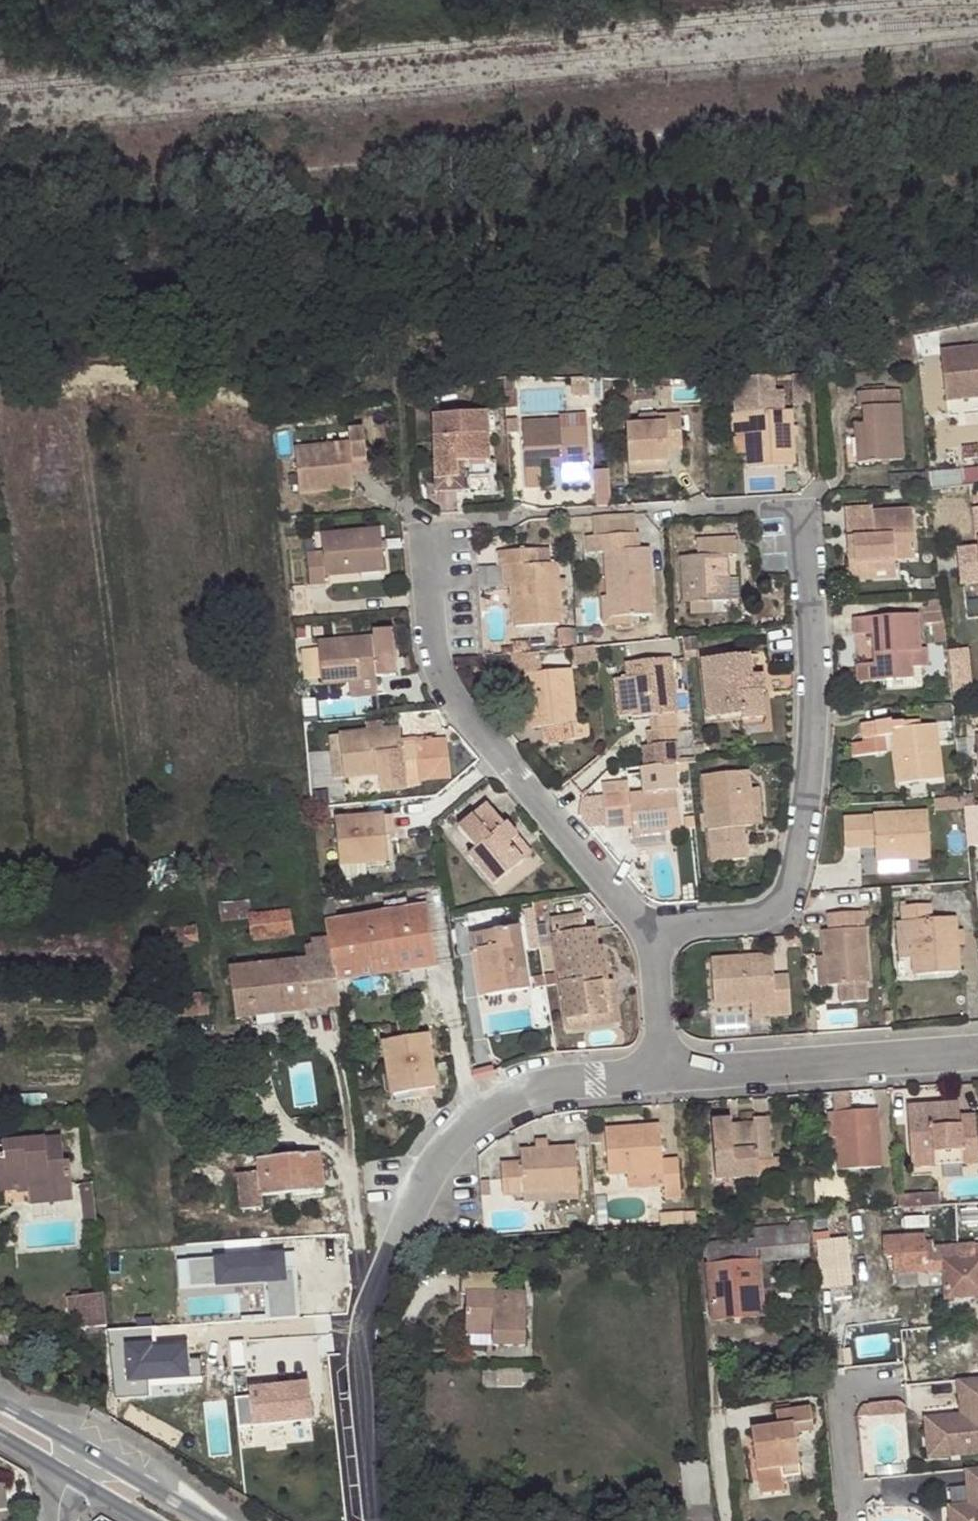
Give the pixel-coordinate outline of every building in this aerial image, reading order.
[(943,352),(948,403),(977,399),(977,348),(943,352)] [(897,374),(884,375),(886,391),(898,390),(897,374)] [(886,391),(884,375),(855,378),(858,408),(863,408),(864,424),(865,432),(855,433),(857,464),(902,460),(898,390),(886,391)] [(503,378),(504,393),(515,392),(514,385),(514,377),(503,378)] [(751,377),(731,378),(733,414),(745,414),(747,434),(749,468),(793,465),(791,411),(768,412),(767,392),(759,393),(752,393),(751,377)] [(759,377),(751,377),(752,393),(759,393),(759,377)] [(668,389),(670,380),(660,379),(659,388),(668,389)] [(651,390),(637,391),(637,401),(651,400),(651,390)] [(486,413),(430,417),(433,465),(455,464),(489,462),(486,413)] [(680,413),(642,416),(643,424),(636,425),(626,425),(628,463),(668,461),(667,450),(681,449),(680,413)] [(745,414),(733,414),(730,414),(731,435),(747,434),(745,414)] [(586,418),(558,418),(558,422),(559,431),(586,430),(586,418)] [(559,431),(558,422),(522,423),(525,488),(541,487),(539,461),(549,460),(559,460),(560,468),(560,483),(588,482),(588,467),(586,430),(559,431)] [(865,432),(864,424),(855,424),(855,433),(865,432)] [(353,488),(351,473),(350,462),(366,461),(362,427),(347,429),(348,443),(293,448),(298,494),(353,488)] [(559,460),(549,460),(549,469),(560,468),(559,460)] [(350,462),(351,473),(367,472),(366,461),(350,462)] [(668,472),(668,461),(628,463),(628,474),(668,472)] [(455,464),(433,465),(434,479),(456,477),(456,470),(455,464)] [(596,503),(610,502),(608,467),(594,468),(596,503)] [(928,489),(918,490),(919,505),(929,505),(928,489)] [(844,509),(848,563),(859,562),(859,571),(894,569),(894,560),(914,559),(910,508),(873,512),(873,507),(844,509)] [(973,509),(977,549),(956,551),(959,577),(977,575),(977,509),(973,509)] [(636,514),(593,516),(594,536),(637,534),(636,514)] [(380,528),(320,534),(321,552),(305,553),(308,586),(325,584),(323,576),(383,571),(380,528)] [(605,552),(607,597),(608,618),(632,616),(652,615),(647,548),(638,549),(637,534),(587,537),(588,554),(605,552)] [(721,554),(729,554),(736,554),(735,536),(696,539),(695,541),(680,542),(682,556),(679,557),(682,603),(690,603),(711,601),(731,601),(730,579),(722,579),(721,554)] [(498,566),(502,566),(511,566),(513,588),(515,627),(559,624),(557,591),(556,580),(555,563),(536,565),(536,550),(496,552),(498,566)] [(730,579),(729,554),(721,554),(722,579),(730,579)] [(859,562),(848,563),(849,581),(895,578),(894,569),(859,571),(859,562)] [(511,566),(502,566),(504,589),(513,588),(511,566)] [(959,577),(959,585),(977,584),(977,575),(959,577)] [(737,578),(730,579),(731,601),(739,601),(737,578)] [(563,579),(556,580),(557,591),(564,591),(563,579)] [(608,618),(607,597),(600,597),(602,627),(632,624),(632,616),(608,618)] [(711,601),(690,603),(690,614),(711,613),(711,601)] [(917,613),(853,617),(854,635),(872,634),(874,665),(875,681),(921,678),(920,667),(928,667),(927,648),(919,649),(917,613)] [(944,623),(943,613),(924,615),(926,625),(934,623),(944,623)] [(936,643),(946,642),(944,623),(934,623),(936,643)] [(320,685),(347,683),(376,680),(376,678),(395,676),(392,628),(372,631),(372,638),(316,642),(320,685)] [(569,629),(557,630),(558,646),(570,645),(569,629)] [(967,650),(947,653),(951,692),(972,690),(967,650)] [(537,654),(511,656),(512,667),(523,666),(524,675),(528,708),(529,726),(529,728),(542,727),(555,726),(556,741),(588,738),(586,722),(575,724),(569,670),(539,673),(537,654)] [(760,694),(759,676),(750,677),(748,657),(701,661),(707,719),(741,716),(741,721),(763,718),(760,694)] [(673,767),(678,766),(675,743),(679,743),(670,659),(625,663),(627,683),(630,713),(630,718),(650,716),(656,715),(658,729),(651,730),(645,730),(649,769),(673,767)] [(875,681),(874,665),(856,666),(857,683),(875,681)] [(523,666),(512,667),(513,676),(524,675),(523,666)] [(376,680),(347,683),(347,697),(378,694),(376,680)] [(630,713),(627,683),(616,684),(618,715),(630,713)] [(529,726),(528,708),(517,709),(519,727),(529,726)] [(650,716),(651,730),(658,729),(656,715),(650,716)] [(891,720),(861,725),(864,742),(851,744),(852,757),(887,753),(884,736),(891,735),(897,784),(940,778),(934,725),(903,728),(903,722),(892,724),(891,720)] [(365,724),(366,734),(383,731),(382,722),(365,724)] [(543,742),(556,741),(555,726),(542,727),(543,742)] [(327,736),(329,750),(339,749),(342,779),(379,775),(404,772),(404,781),(405,788),(421,787),(419,779),(449,776),(446,740),(400,746),(399,729),(383,731),(366,734),(327,736)] [(339,749),(329,750),(331,780),(342,779),(339,749)] [(649,769),(641,770),(644,792),(628,793),(627,783),(601,785),(606,827),(623,825),(619,798),(628,797),(631,824),(632,836),(664,832),(679,830),(673,767),(649,769)] [(601,785),(627,783),(626,771),(608,773),(601,779),(601,785)] [(730,828),(742,827),(753,827),(749,789),(747,771),(702,776),(711,863),(745,859),(743,842),(732,844),(730,828)] [(404,772),(379,775),(379,784),(404,781),(404,772)] [(587,829),(606,827),(601,785),(591,787),(581,795),(578,818),(582,823),(587,829)] [(749,789),(753,827),(762,826),(758,788),(749,789)] [(956,796),(945,797),(945,809),(957,808),(956,796)] [(619,798),(623,825),(631,824),(628,797),(619,798)] [(508,843),(517,837),(506,823),(503,825),(487,804),(457,829),(474,849),(468,854),(494,886),(523,861),(508,843)] [(964,806),(967,844),(977,844),(977,805),(964,806)] [(844,847),(861,846),(860,831),(874,830),(875,845),(876,859),(930,857),(927,813),(842,819),(844,847)] [(391,815),(333,821),(338,864),(387,859),(385,841),(394,841),(391,815)] [(743,842),(742,827),(730,828),(732,844),(743,842)] [(860,831),(861,846),(875,845),(874,830),(860,831)] [(666,844),(664,832),(632,836),(633,848),(666,844)] [(532,855),(517,837),(508,843),(523,861),(532,855)] [(185,855),(151,862),(156,891),(190,885),(185,855)] [(448,914),(443,883),(421,886),(425,905),(427,921),(449,918),(448,914)] [(248,916),(249,915),(248,901),(217,905),(219,923),(249,919),(248,916)] [(326,938),(333,984),(435,967),(427,921),(425,905),(323,922),(326,938)] [(900,907),(901,922),(910,920),(912,957),(913,975),(959,971),(956,945),(955,932),(954,918),(932,920),(931,905),(900,907)] [(288,909),(249,915),(248,916),(249,919),(252,942),(292,935),(288,909)] [(855,913),(827,916),(828,931),(822,931),(824,955),(827,986),(840,985),(842,1002),(868,1000),(867,982),(869,982),(864,927),(856,928),(855,913)] [(910,920),(901,922),(898,922),(899,958),(912,957),(910,920)] [(195,926),(160,930),(162,950),(197,946),(195,926)] [(469,935),(472,953),(478,952),(485,995),(527,989),(518,928),(469,935)] [(601,983),(607,983),(601,947),(597,948),(595,931),(552,938),(565,1020),(606,1014),(601,983)] [(964,931),(955,932),(956,945),(966,944),(964,931)] [(296,960),(304,1011),(337,1006),(333,984),(326,938),(310,939),(310,946),(304,947),(305,959),(296,960)] [(478,952),(472,953),(478,996),(485,995),(478,952)] [(818,987),(827,986),(824,955),(816,956),(818,987)] [(714,1004),(750,1001),(774,999),(776,1016),(791,1015),(788,976),(773,977),(772,956),(711,961),(714,1004)] [(227,968),(233,1019),(304,1011),(296,960),(227,968)] [(553,972),(542,974),(544,987),(555,985),(553,972)] [(612,981),(607,983),(601,983),(606,1014),(565,1020),(567,1031),(618,1022),(612,981)] [(206,993),(179,996),(182,1017),(208,1014),(206,993)] [(774,999),(750,1001),(751,1018),(776,1016),(774,999)] [(304,1011),(305,1017),(338,1014),(337,1006),(304,1011)] [(410,1100),(420,1099),(419,1090),(435,1088),(427,1034),(381,1041),(389,1096),(409,1092),(410,1100)] [(419,1090),(420,1099),(437,1096),(435,1088),(419,1090)] [(910,1167),(936,1165),(935,1153),(960,1151),(960,1164),(977,1163),(974,1115),(958,1116),(958,1103),(906,1106),(910,1167)] [(875,1110),(833,1113),(836,1137),(838,1171),(879,1167),(875,1110)] [(836,1137),(833,1113),(827,1113),(828,1138),(836,1137)] [(731,1134),(730,1126),(730,1121),(711,1122),(715,1180),(757,1177),(756,1160),(769,1157),(767,1117),(752,1118),(752,1124),(753,1132),(731,1134)] [(752,1124),(730,1126),(731,1134),(753,1132),(752,1124)] [(607,1174),(626,1173),(662,1170),(663,1186),(664,1201),(680,1199),(677,1159),(661,1160),(658,1126),(604,1130),(607,1174)] [(17,1190),(16,1187),(27,1185),(28,1193),(71,1189),(68,1160),(62,1161),(60,1136),(0,1142),(0,1191),(17,1190)] [(535,1140),(536,1150),(548,1150),(547,1140),(535,1140)] [(548,1150),(536,1150),(520,1151),(521,1163),(501,1165),(503,1196),(523,1194),(578,1190),(574,1147),(548,1150)] [(319,1151),(254,1157),(256,1172),(235,1174),(238,1210),(262,1208),(261,1195),(289,1193),(290,1200),(324,1197),(319,1151)] [(935,1153),(936,1165),(960,1164),(960,1151),(935,1153)] [(756,1160),(757,1177),(778,1175),(776,1157),(769,1157),(756,1160)] [(662,1170),(626,1173),(627,1188),(663,1186),(662,1170)] [(93,1194),(91,1182),(79,1184),(80,1196),(93,1194)] [(16,1187),(17,1190),(17,1193),(28,1193),(27,1185),(16,1187)] [(72,1201),(71,1189),(28,1193),(29,1205),(72,1201)] [(578,1190),(523,1194),(523,1203),(578,1199),(578,1190)] [(648,1191),(608,1193),(609,1221),(650,1219),(648,1191)] [(93,1194),(80,1196),(81,1209),(94,1207),(93,1194)] [(908,1207),(911,1207),(910,1198),(897,1199),(897,1208),(908,1207)] [(94,1207),(81,1209),(83,1225),(96,1224),(94,1207)] [(695,1222),(695,1212),(683,1213),(684,1223),(695,1222)] [(659,1216),(660,1225),(684,1223),(683,1213),(659,1216)] [(757,1261),(778,1260),(777,1247),(789,1246),(790,1259),(809,1258),(805,1220),(789,1222),(789,1227),(752,1230),(753,1240),(705,1243),(712,1318),(762,1314),(757,1261)] [(913,1271),(910,1236),(883,1239),(884,1256),(893,1256),(894,1273),(913,1271)] [(910,1236),(913,1271),(943,1269),(944,1299),(977,1296),(977,1244),(933,1248),(933,1241),(923,1242),(922,1236),(910,1236)] [(777,1247),(778,1260),(790,1259),(789,1246),(777,1247)] [(296,1316),(293,1250),(174,1255),(175,1288),(264,1283),(265,1318),(296,1316)] [(847,1253),(819,1256),(822,1287),(850,1285),(847,1253)] [(496,1274),(461,1274),(460,1293),(466,1293),(464,1342),(491,1342),(491,1346),(523,1346),(524,1294),(496,1293),(496,1274)] [(107,1325),(103,1293),(81,1296),(84,1328),(107,1325)] [(113,1328),(114,1379),(184,1378),(184,1340),(152,1341),(152,1328),(113,1328)] [(955,1380),(959,1417),(960,1427),(924,1431),(927,1459),(977,1454),(977,1378),(955,1380)] [(238,1384),(241,1425),(314,1420),(311,1379),(238,1384)] [(905,1410),(904,1399),(863,1402),(864,1414),(905,1410)] [(773,1406),(775,1412),(790,1410),(789,1403),(773,1406)] [(790,1410),(775,1412),(777,1425),(750,1429),(756,1470),(780,1466),(781,1476),(799,1474),(793,1432),(812,1430),(809,1406),(790,1410)] [(960,1427),(959,1417),(923,1421),(924,1431),(960,1427)] [(682,1481),(707,1478),(705,1462),(680,1464),(682,1481)] [(780,1466),(756,1470),(757,1480),(781,1476),(780,1466)] [(964,1470),(967,1505),(968,1518),(948,1520),(977,1520),(977,1469),(964,1470)] [(686,1516),(709,1514),(707,1478),(682,1481),(686,1516)] [(968,1518),(967,1505),(946,1507),(948,1520),(968,1518)] [(9,1512),(7,1512),(0,1513),(0,1520),(10,1520),(9,1512)]
